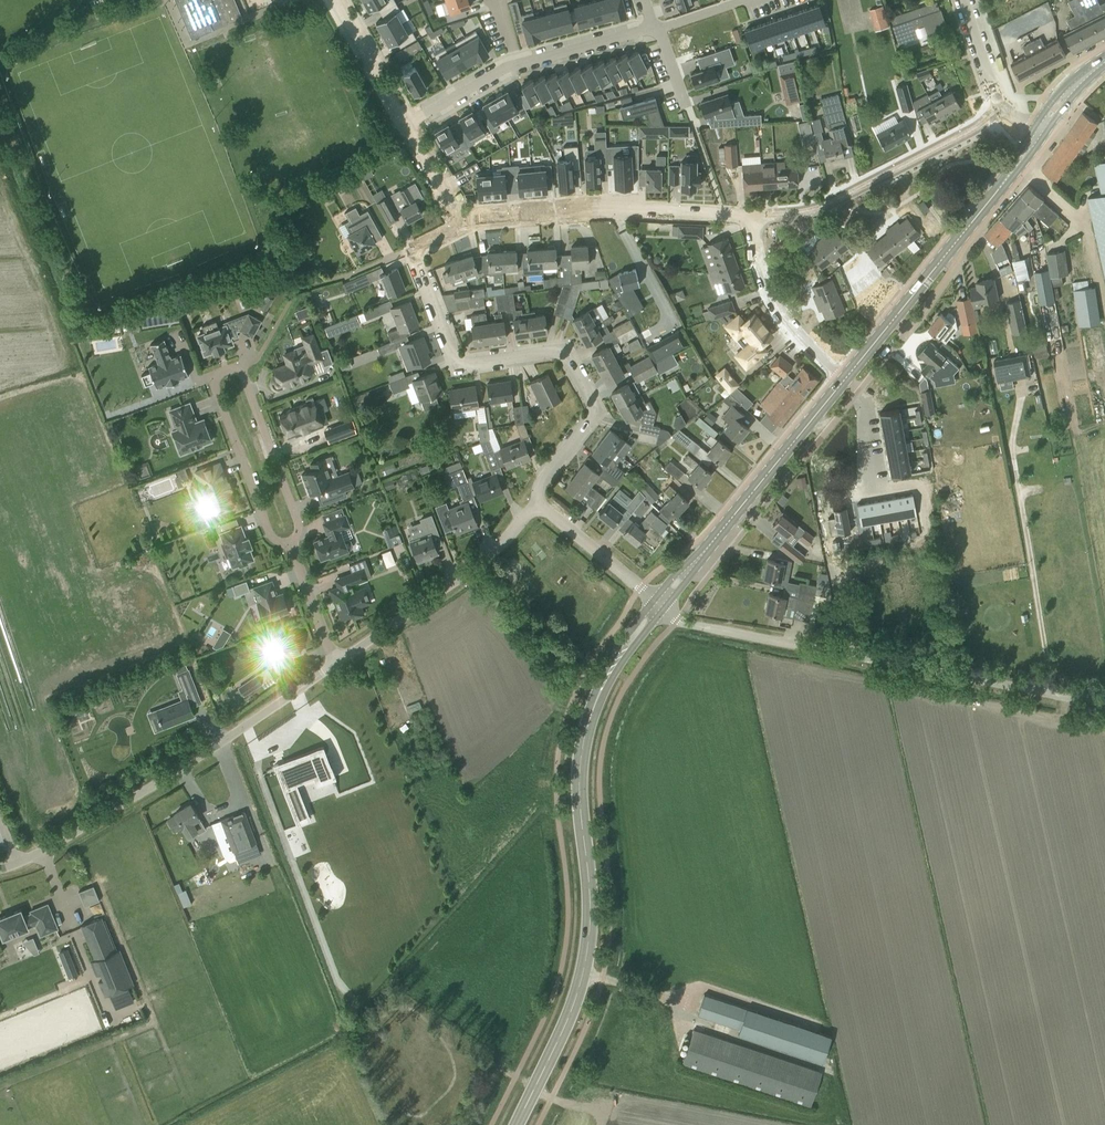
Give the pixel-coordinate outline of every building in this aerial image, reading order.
[(235,0),(175,0),(191,39),(242,17),(235,0)] [(394,0),(363,0),(363,1),(361,2),(365,10),(368,9),(369,11),(380,4),(384,10),(396,3),(394,0)] [(467,0),(449,0),(446,1),(446,0),(441,2),(445,14),(470,6),(467,0)] [(602,19),(597,0),(586,3),(591,22),(602,19)] [(609,0),(597,0),(602,19),(613,16),(609,0)] [(622,0),(609,0),(613,16),(613,17),(625,14),(622,0)] [(678,9),(693,4),(692,0),(675,0),(678,9)] [(1069,16),(1075,27),(1064,33),(1074,52),(1104,36),(1104,1),(1100,4),(1098,0),(1077,0),(1082,10),(1069,16)] [(892,25),(894,33),(898,43),(918,36),(915,28),(923,25),(926,33),(946,27),(940,9),(939,9),(936,1),(890,17),(893,24),(892,25)] [(519,9),(517,2),(509,4),(511,11),(519,9)] [(401,23),(395,13),(400,10),(396,3),(384,10),(387,16),(376,23),(382,34),(401,23)] [(572,27),(566,3),(553,7),(555,12),(560,31),(572,27)] [(591,22),(586,3),(574,6),(579,25),(591,22)] [(821,24),(825,23),(821,12),(818,4),(808,8),(814,27),(821,24)] [(869,10),(875,31),(889,27),(883,6),(869,10)] [(804,30),(806,30),(814,27),(808,8),(803,9),(797,12),(804,30)] [(539,37),(534,17),(533,12),(520,16),(527,40),(539,37),(539,36),(539,37)] [(560,31),(555,12),(544,15),(550,34),(560,31)] [(793,34),(804,30),(797,12),(791,14),(787,15),(793,34)] [(550,34),(544,15),(534,17),(539,37),(539,36),(550,34)] [(783,38),(793,34),(787,15),(783,17),(776,19),(783,38)] [(772,41),(783,38),(776,19),(766,22),(772,41)] [(416,38),(412,31),(410,33),(403,22),(401,23),(382,34),(383,36),(381,37),(385,45),(387,44),(389,46),(400,39),(404,45),(416,38)] [(764,44),(772,41),(766,22),(761,24),(755,26),(762,45),(764,44)] [(752,27),(745,30),(751,48),(758,46),(762,45),(755,26),(752,27)] [(488,53),(475,31),(464,37),(477,59),(476,59),(477,60),(488,53)] [(477,59),(464,37),(455,43),(467,64),(476,59),(477,59)] [(1061,46),(1057,38),(1044,45),(1040,37),(1022,46),(1026,54),(1011,62),(1020,80),(1066,56),(1061,46)] [(418,40),(405,47),(409,54),(422,47),(418,40)] [(467,64),(455,43),(445,48),(457,70),(467,64)] [(704,70),(690,74),(691,77),(695,88),(718,80),(715,70),(726,66),(733,64),(728,47),(708,54),(712,65),(703,67),(704,70)] [(457,70),(445,48),(434,54),(446,76),(457,70)] [(652,69),(646,53),(646,52),(641,55),(638,50),(627,56),(635,71),(634,72),(636,74),(646,68),(648,72),(652,69)] [(635,71),(627,56),(627,54),(627,53),(616,59),(615,59),(623,75),(624,77),(634,72),(635,71)] [(623,75),(615,59),(616,59),(615,57),(615,56),(604,62),(603,62),(611,78),(612,80),(623,75)] [(798,62),(799,67),(819,61),(817,56),(798,62)] [(611,78),(603,62),(604,62),(603,60),(592,65),(599,81),(600,83),(611,78)] [(599,81),(592,65),(591,64),(592,63),(591,63),(580,68),(580,69),(588,84),(587,84),(588,86),(599,81)] [(588,84),(580,69),(580,68),(579,67),(580,67),(579,66),(568,72),(576,87),(577,90),(587,84),(588,84)] [(402,74),(405,80),(404,80),(410,89),(414,95),(426,88),(414,67),(402,74)] [(576,87),(568,72),(568,70),(568,69),(557,75),(556,75),(564,90),(564,91),(565,93),(576,87)] [(791,103),(791,102),(798,100),(798,101),(803,100),(796,71),(780,75),(783,87),(782,87),(786,104),(791,103)] [(564,90),(556,75),(557,75),(556,73),(556,72),(545,78),(554,97),(554,96),(564,91),(564,90)] [(554,97),(545,78),(544,76),(545,76),(544,75),(533,81),(541,97),(540,97),(543,103),(544,102),(554,97)] [(541,97),(533,81),(532,79),(533,79),(521,85),(525,92),(519,96),(520,99),(525,108),(532,105),(530,102),(540,97),(541,97)] [(903,110),(913,107),(912,102),(906,83),(896,86),(903,110)] [(507,90),(495,97),(508,119),(518,113),(520,117),(527,113),(524,108),(525,108),(520,99),(514,103),(507,90)] [(952,91),(942,96),(950,111),(962,105),(958,98),(956,99),(952,91)] [(604,99),(601,93),(593,95),(596,101),(604,99)] [(912,102),(913,107),(919,125),(927,120),(928,123),(934,120),(935,123),(941,120),(931,102),(932,101),(927,93),(912,102)] [(715,114),(716,117),(717,117),(718,126),(761,123),(760,114),(734,116),(727,94),(700,103),(705,117),(715,114)] [(851,141),(838,94),(819,99),(830,136),(821,139),(824,149),(827,160),(842,155),(843,155),(841,148),(850,146),(849,145),(851,145),(850,142),(851,141)] [(488,101),(483,104),(490,116),(484,119),(492,133),(499,129),(497,125),(508,119),(495,97),(494,98),(493,96),(487,99),(488,101)] [(622,106),(620,107),(623,117),(625,117),(636,114),(635,114),(646,111),(650,125),(664,125),(654,97),(643,99),(643,100),(633,103),(631,96),(620,99),(622,106)] [(942,96),(932,101),(931,102),(941,120),(946,117),(944,114),(950,111),(942,96)] [(855,97),(847,98),(849,109),(857,108),(855,97)] [(803,103),(798,104),(802,120),(807,119),(803,103)] [(464,115),(459,118),(466,130),(460,133),(468,146),(475,142),(474,141),(485,135),(471,111),(470,112),(469,110),(463,113),(464,115)] [(563,114),(557,116),(551,117),(552,124),(572,122),(571,112),(563,114)] [(1093,130),(1098,123),(1083,112),(1042,170),(1057,181),(1079,151),(1082,153),(1088,146),(1084,144),(1090,135),(1093,130)] [(875,133),(884,150),(910,136),(902,119),(875,133)] [(448,124),(435,131),(441,142),(440,143),(444,150),(445,149),(449,155),(460,149),(461,150),(468,146),(460,133),(454,136),(448,124)] [(669,126),(669,136),(688,136),(688,125),(669,126)] [(661,138),(661,126),(638,126),(638,138),(661,138)] [(607,169),(605,136),(594,137),(595,157),(584,158),(586,183),(587,183),(588,185),(595,185),(595,183),(600,183),(600,169),(607,169)] [(724,145),(726,167),(737,166),(735,144),(724,145)] [(630,154),(613,155),(615,187),(632,186),(632,168),(638,168),(638,145),(629,145),(630,154)] [(557,161),(560,190),(574,189),(572,171),(580,171),(578,146),(563,148),(564,161),(557,161)] [(681,161),(681,188),(687,188),(687,190),(694,190),(694,188),(696,188),(696,186),(699,186),(699,172),(696,171),(696,155),(687,155),(687,161),(681,161)] [(646,188),(660,188),(660,177),(664,177),(664,157),(656,157),(656,169),(646,169),(646,188)] [(1104,274),(1104,161),(1095,163),(1102,194),(1088,197),(1104,274)] [(472,162),(459,170),(463,177),(477,169),(472,162)] [(741,165),(743,189),(798,185),(796,165),(785,166),(785,162),(741,165)] [(518,164),(510,165),(511,181),(518,180),(519,194),(533,192),(531,170),(531,165),(518,166),(518,164)] [(543,169),(531,170),(533,192),(534,192),(534,194),(541,194),(541,192),(546,191),(545,177),(552,177),(551,164),(543,165),(543,169)] [(669,164),(669,181),(678,181),(678,164),(669,164)] [(502,167),(489,169),(489,171),(492,196),(493,196),(494,198),(500,197),(500,196),(506,195),(504,181),(511,181),(510,165),(502,166),(502,167)] [(370,168),(361,174),(364,179),(373,174),(370,168)] [(489,171),(476,173),(478,198),(492,196),(489,171)] [(357,174),(351,177),(355,184),(361,181),(357,174)] [(403,198),(394,203),(399,210),(401,209),(407,221),(422,213),(415,202),(423,197),(415,182),(406,186),(399,190),(403,198)] [(1029,185),(1021,193),(1037,208),(1034,212),(1049,225),(1059,214),(1043,200),(1044,199),(1029,185)] [(1021,193),(1012,203),(1025,215),(1022,219),(1025,221),(1024,222),(1029,230),(1033,228),(1027,219),(1033,211),(1034,212),(1037,208),(1021,193)] [(389,224),(398,219),(386,197),(379,201),(376,203),(389,224)] [(1012,203),(1000,217),(1017,231),(1016,232),(1019,237),(1028,230),(1029,231),(1029,230),(1024,222),(1025,221),(1022,219),(1025,215),(1012,203)] [(348,235),(350,240),(349,240),(349,244),(351,247),(353,249),(355,248),(357,253),(361,250),(362,252),(366,251),(369,250),(371,247),(371,245),(375,243),(367,229),(375,225),(376,225),(367,210),(359,214),(355,207),(356,207),(355,206),(344,213),(345,213),(349,220),(344,223),(350,234),(348,235)] [(992,253),(997,264),(1009,259),(1002,242),(1014,230),(1015,231),(1016,232),(1017,231),(1000,217),(984,235),(998,246),(992,253)] [(898,222),(892,226),(906,245),(919,234),(907,218),(899,224),(898,222)] [(678,237),(702,238),(702,226),(678,225),(678,237)] [(887,233),(880,239),(893,255),(906,245),(892,226),(885,231),(887,233)] [(826,235),(820,240),(835,258),(848,248),(835,231),(828,237),(826,235)] [(707,244),(716,268),(736,261),(727,237),(707,244)] [(893,255),(880,239),(873,244),(871,242),(865,247),(880,266),(893,255)] [(1067,243),(1070,252),(1083,247),(1079,239),(1067,243)] [(835,258),(820,240),(814,244),(816,247),(809,252),(822,269),(835,258)] [(1011,244),(1015,261),(1013,261),(1012,262),(1020,292),(1026,291),(1024,280),(1034,278),(1029,257),(1021,259),(1016,242),(1011,244)] [(547,248),(542,248),(543,266),(556,265),(555,248),(555,247),(554,245),(548,246),(547,247),(547,248)] [(562,265),(562,275),(563,275),(564,284),(571,283),(570,270),(572,269),(572,271),(580,270),(580,266),(588,265),(586,246),(571,246),(572,258),(562,259),(563,265),(562,265)] [(543,266),(542,248),(535,249),(535,248),(533,247),(528,247),(527,248),(527,249),(527,252),(521,252),(523,274),(543,273),(542,267),(543,266)] [(487,252),(489,275),(504,274),(503,269),(502,251),(495,251),(495,250),(494,249),(489,250),(487,251),(488,252),(487,252)] [(516,250),(502,251),(503,269),(517,268),(516,250)] [(1050,277),(1052,286),(1063,284),(1062,275),(1069,274),(1065,250),(1047,253),(1049,269),(1050,277)] [(475,265),(472,254),(471,254),(470,252),(463,254),(464,257),(459,259),(465,276),(477,271),(475,265)] [(465,276),(459,259),(445,263),(446,267),(445,268),(446,270),(447,270),(448,272),(445,273),(444,273),(442,274),(445,282),(450,280),(450,281),(465,276)] [(745,286),(736,261),(716,268),(725,293),(745,286)] [(380,275),(381,277),(388,295),(404,289),(396,268),(380,275)] [(608,278),(628,316),(633,314),(629,306),(639,301),(631,287),(631,286),(639,284),(635,269),(618,273),(608,279),(608,278)] [(1049,269),(1035,272),(1041,304),(1055,302),(1052,286),(1050,277),(1049,269)] [(351,280),(355,289),(373,281),(369,272),(351,280)] [(563,284),(564,284),(563,275),(562,275),(543,278),(544,287),(563,284)] [(573,283),(566,304),(562,316),(570,318),(580,289),(599,286),(599,288),(608,286),(607,278),(573,283)] [(970,288),(972,299),(974,308),(982,306),(981,302),(997,299),(998,298),(995,278),(976,282),(977,286),(970,288)] [(813,296),(816,304),(838,295),(831,279),(812,287),(816,295),(813,296)] [(1073,290),(1078,326),(1100,322),(1095,286),(1088,287),(1087,279),(1073,281),(1074,290),(1073,290)] [(504,288),(505,293),(513,292),(524,290),(524,285),(523,280),(517,281),(518,285),(504,287),(504,288)] [(557,301),(566,304),(573,283),(571,283),(564,284),(563,284),(557,301)] [(483,296),(488,295),(487,289),(484,290),(484,287),(470,289),(469,289),(470,294),(471,299),(483,297),(483,296)] [(495,294),(495,295),(505,294),(505,293),(504,288),(504,287),(487,289),(488,295),(495,294)] [(457,301),(471,299),(470,294),(469,289),(470,289),(469,288),(453,291),(457,301)] [(507,309),(506,309),(506,311),(512,310),(516,337),(532,334),(528,311),(522,312),(522,308),(516,309),(513,292),(505,293),(505,294),(507,309)] [(497,310),(506,309),(507,309),(505,294),(495,295),(497,310)] [(259,308),(266,311),(273,299),(266,295),(259,308)] [(838,295),(816,304),(819,311),(822,310),(825,318),(844,310),(838,295)] [(485,304),(483,297),(471,299),(473,306),(485,304)] [(977,322),(975,310),(974,310),(971,298),(957,301),(962,326),(977,323),(977,322)] [(705,321),(719,316),(729,313),(734,311),(731,300),(707,308),(708,310),(703,312),(705,321)] [(1007,303),(1013,334),(1027,331),(1021,300),(1007,303)] [(391,341),(394,340),(410,334),(408,328),(418,324),(409,301),(390,308),(397,328),(387,332),(391,341)] [(379,306),(363,312),(366,319),(382,313),(379,306)] [(572,320),(579,332),(603,319),(596,307),(572,320)] [(534,311),(529,312),(532,334),(547,332),(544,314),(535,316),(534,311)] [(495,322),(488,323),(491,340),(505,338),(501,312),(494,313),(495,322)] [(935,321),(929,329),(946,343),(958,328),(955,317),(949,312),(945,317),(941,313),(940,315),(937,314),(934,319),(935,321)] [(491,340),(488,323),(487,323),(486,313),(470,315),(475,343),(491,340)] [(729,313),(719,316),(725,324),(723,325),(735,340),(736,340),(743,347),(733,354),(745,368),(758,357),(753,350),(772,335),(754,314),(744,322),(738,315),(734,319),(729,313)] [(240,330),(252,337),(260,321),(248,314),(240,330)] [(603,319),(579,332),(586,345),(609,332),(605,324),(615,320),(612,314),(603,319)] [(612,328),(617,336),(634,327),(630,321),(631,321),(629,318),(612,328)] [(206,332),(197,336),(204,354),(213,351),(214,353),(224,349),(223,347),(232,344),(230,339),(238,336),(233,323),(225,326),(225,325),(216,329),(214,322),(216,321),(201,326),(202,327),(204,326),(206,332)] [(262,340),(265,330),(257,327),(254,338),(262,340)] [(634,327),(617,336),(620,343),(637,334),(634,327)] [(679,330),(646,348),(653,361),(686,344),(679,330)] [(271,380),(271,381),(271,382),(271,383),(271,384),(272,385),(273,386),(274,387),(275,387),(276,387),(277,387),(278,387),(279,387),(298,379),(299,381),(308,378),(306,373),(313,370),(311,364),(320,361),(323,367),(332,363),(327,348),(319,351),(312,334),(303,337),(310,356),(298,360),(294,350),(284,354),(287,364),(274,369),(276,375),(274,376),(273,376),(272,377),(272,378),(271,379),(271,380)] [(424,346),(426,345),(423,337),(398,346),(407,369),(430,360),(424,346)] [(150,344),(151,345),(158,363),(149,367),(149,366),(148,366),(151,372),(141,375),(145,385),(154,382),(156,388),(157,387),(166,383),(166,385),(166,386),(180,380),(179,380),(179,379),(188,375),(188,376),(189,375),(180,354),(171,358),(164,339),(150,344)] [(639,339),(628,340),(629,349),(641,347),(639,339)] [(394,340),(391,341),(377,346),(380,354),(397,348),(394,340)] [(592,355),(599,370),(617,360),(614,353),(621,349),(617,341),(592,355)] [(955,374),(960,368),(948,357),(931,342),(919,354),(929,363),(922,370),(930,377),(934,381),(940,380),(938,376),(955,374)] [(1047,342),(1031,346),(1034,359),(1037,358),(1038,360),(1050,357),(1047,342)] [(766,410),(764,413),(780,426),(818,380),(803,367),(793,379),(787,374),(794,365),(780,354),(776,358),(768,366),(781,378),(779,381),(778,380),(759,404),(766,410)] [(994,361),(998,382),(1031,376),(1026,354),(994,361)] [(617,360),(599,370),(607,383),(624,373),(624,372),(629,369),(633,375),(654,364),(649,355),(630,365),(628,362),(620,366),(617,360)] [(340,361),(343,369),(352,365),(349,357),(340,361)] [(637,381),(657,370),(654,364),(633,375),(637,381)] [(714,375),(729,392),(739,384),(724,366),(714,375)] [(412,381),(419,401),(421,400),(425,410),(433,407),(430,398),(437,395),(436,394),(442,392),(434,372),(412,381)] [(529,383),(542,409),(561,400),(548,374),(529,383)] [(389,382),(393,392),(410,386),(408,382),(405,375),(389,382)] [(487,384),(489,395),(490,403),(513,399),(510,380),(509,380),(509,382),(499,384),(499,382),(487,384)] [(619,406),(636,397),(641,394),(633,381),(612,392),(615,398),(613,400),(617,407),(619,406)] [(476,414),(475,407),(478,407),(474,386),(467,387),(467,389),(450,391),(453,411),(454,417),(476,414)] [(920,391),(924,414),(934,412),(930,389),(920,391)] [(723,428),(730,433),(738,440),(748,428),(737,419),(742,413),(736,408),(741,403),(730,392),(721,398),(730,405),(721,416),(728,421),(723,428)] [(365,393),(351,397),(354,406),(368,402),(365,393)] [(647,412),(642,404),(645,403),(641,394),(636,397),(619,406),(617,407),(621,415),(624,414),(626,419),(634,415),(636,418),(642,420),(642,417),(652,419),(653,413),(647,412)] [(306,403),(286,410),(287,412),(279,415),(287,436),(295,434),(296,436),(323,425),(312,397),(305,400),(306,403)] [(484,402),(486,421),(487,420),(488,428),(493,428),(492,419),(490,420),(488,401),(484,402)] [(189,450),(187,450),(188,451),(202,445),(202,444),(211,440),(210,437),(212,437),(209,428),(207,429),(203,419),(196,422),(189,403),(169,411),(176,429),(172,431),(177,445),(185,442),(189,450)] [(515,423),(515,424),(524,423),(523,420),(521,405),(513,407),(515,423)] [(899,409),(879,413),(881,423),(901,420),(899,409)] [(706,451),(708,452),(714,458),(713,459),(715,460),(716,459),(720,462),(730,450),(713,436),(718,431),(699,415),(694,420),(710,433),(705,439),(711,445),(706,451)] [(477,422),(480,443),(489,440),(488,428),(487,420),(486,421),(477,422)] [(901,420),(881,423),(883,434),(903,430),(901,420)] [(641,421),(638,430),(662,435),(663,428),(659,427),(660,425),(641,421)] [(524,423),(515,424),(520,436),(528,433),(524,424),(524,423)] [(337,437),(347,435),(345,424),(335,427),(337,437)] [(671,434),(694,452),(700,445),(679,427),(671,434)] [(488,428),(489,440),(493,450),(500,466),(506,464),(507,467),(530,458),(527,451),(522,438),(500,447),(499,443),(497,444),(494,436),(493,428),(488,428)] [(610,429),(601,441),(616,451),(623,456),(631,445),(610,429)] [(662,435),(638,430),(636,439),(656,443),(659,444),(668,436),(662,435)] [(903,430),(883,434),(885,444),(905,441),(903,430)] [(489,440),(480,443),(480,444),(490,470),(500,466),(493,450),(489,440)] [(609,465),(606,469),(618,479),(624,471),(616,465),(618,462),(611,457),(616,451),(601,441),(592,452),(609,465)] [(905,441),(885,444),(887,455),(906,452),(905,441)] [(906,452),(887,455),(889,466),(908,462),(906,452)] [(700,459),(698,462),(687,453),(682,459),(693,467),(687,475),(701,486),(711,473),(706,469),(709,466),(700,459)] [(348,474),(332,479),(329,471),(327,471),(322,460),(325,459),(325,458),(310,464),(312,470),(301,474),(309,494),(328,487),(331,495),(353,487),(348,472),(347,472),(348,474)] [(466,477),(462,466),(460,460),(444,467),(451,486),(457,484),(463,499),(473,495),(473,494),(472,494),(466,477)] [(663,467),(677,478),(683,471),(670,460),(663,467)] [(384,473),(396,469),(393,461),(381,466),(384,473)] [(584,462),(575,474),(589,485),(590,484),(595,478),(599,481),(603,477),(613,485),(618,479),(606,469),(605,470),(597,463),(593,469),(584,462)] [(908,462),(889,466),(891,476),(910,473),(908,462)] [(232,508),(231,506),(233,505),(229,494),(231,494),(230,491),(232,490),(229,482),(227,483),(219,463),(195,472),(197,478),(193,479),(195,485),(190,487),(195,500),(200,498),(202,502),(207,500),(212,512),(218,510),(219,511),(221,511),(220,509),(222,509),(223,511),(232,508)] [(184,481),(189,479),(184,466),(175,469),(178,476),(175,478),(178,487),(185,484),(184,481)] [(639,488),(638,489),(646,496),(651,502),(659,494),(647,481),(637,471),(636,469),(631,473),(628,469),(625,472),(630,478),(639,488)] [(410,472),(412,479),(419,477),(416,470),(410,472)] [(471,475),(466,477),(472,494),(473,494),(477,492),(479,498),(491,493),(492,495),(502,491),(496,474),(473,482),(471,475)] [(589,485),(575,474),(566,486),(580,497),(584,491),(593,498),(588,504),(595,510),(606,496),(590,484),(589,485)] [(796,478),(798,489),(807,487),(804,476),(796,478)] [(665,503),(676,513),(677,514),(688,502),(669,484),(663,490),(670,497),(665,503)] [(599,513),(600,514),(598,516),(603,519),(604,518),(612,524),(628,505),(633,509),(634,510),(646,496),(638,489),(627,502),(616,493),(599,513)] [(912,494),(902,496),(906,518),(916,516),(916,515),(912,495),(913,495),(912,494)] [(651,502),(646,496),(634,510),(640,515),(650,504),(649,504),(651,502)] [(902,496),(893,497),(897,519),(906,518),(902,496)] [(893,497),(884,499),(888,521),(897,519),(893,497)] [(884,499),(876,501),(880,522),(888,521),(884,499)] [(445,501),(435,505),(445,530),(453,527),(454,527),(456,532),(476,524),(468,503),(449,510),(445,501)] [(876,501),(867,502),(871,524),(880,522),(876,501)] [(867,502),(857,504),(857,505),(861,525),(860,525),(861,526),(871,524),(867,502)] [(834,517),(828,518),(831,535),(850,531),(846,506),(833,508),(834,517)] [(659,533),(666,524),(651,511),(638,526),(632,521),(623,533),(636,544),(645,532),(650,525),(659,533)] [(798,537),(797,537),(806,544),(812,536),(782,512),(772,525),(787,537),(791,531),(798,537)] [(323,523),(328,536),(314,541),(317,550),(316,550),(316,552),(317,556),(319,557),(320,556),(321,559),(330,556),(330,557),(348,551),(347,549),(350,548),(352,545),(350,541),(347,540),(344,541),(339,526),(348,522),(345,515),(323,523)] [(410,541),(411,544),(410,545),(413,553),(414,553),(417,560),(419,559),(420,561),(428,558),(428,556),(437,552),(430,534),(437,532),(431,515),(420,519),(424,530),(409,536),(410,541)] [(381,530),(385,539),(399,533),(395,524),(381,530)] [(220,533),(226,548),(223,549),(226,558),(229,557),(233,566),(238,564),(239,567),(248,564),(247,561),(253,559),(248,547),(251,546),(248,538),(245,539),(240,525),(220,533)] [(779,547),(799,563),(805,555),(785,539),(779,547)] [(839,542),(832,544),(835,555),(842,553),(839,542)] [(381,552),(386,567),(396,564),(391,549),(381,552)] [(789,572),(791,560),(776,557),(775,561),(767,559),(763,578),(770,579),(769,585),(781,587),(784,571),(788,572),(789,572)] [(351,573),(348,574),(352,584),(367,578),(366,577),(371,576),(365,559),(348,565),(351,573)] [(515,559),(503,570),(512,580),(524,569),(515,559)] [(246,581),(232,586),(235,595),(249,590),(246,581)] [(257,602),(264,620),(289,611),(288,609),(290,609),(288,602),(285,602),(282,593),(277,595),(272,581),(253,587),(258,601),(257,602)] [(800,581),(798,589),(797,591),(815,594),(819,594),(830,597),(829,589),(821,587),(821,586),(800,581)] [(330,590),(341,618),(351,614),(353,618),(363,614),(359,603),(363,602),(360,591),(353,594),(349,584),(339,588),(339,586),(330,590)] [(785,588),(783,596),(769,593),(765,612),(781,615),(783,604),(791,605),(793,595),(797,595),(793,618),(809,621),(815,594),(797,591),(798,589),(785,586),(785,588)] [(298,645),(298,643),(300,641),(298,635),(294,635),(294,633),(280,638),(279,636),(272,639),(273,641),(272,641),(276,653),(266,657),(269,666),(280,662),(281,665),(294,661),(292,655),(301,652),(300,651),(301,651),(300,650),(299,650),(298,647),(299,646),(299,645),(298,645)] [(184,649),(175,653),(178,660),(187,657),(184,649)] [(188,667),(177,671),(184,691),(195,687),(188,667)] [(257,675),(239,687),(244,695),(262,682),(257,675)] [(185,693),(154,705),(161,723),(192,711),(185,693)] [(278,763),(274,765),(297,824),(309,819),(295,786),(314,778),(317,786),(334,779),(322,748),(278,765),(278,763)] [(206,829),(190,803),(175,813),(176,815),(168,820),(174,830),(182,825),(188,835),(196,830),(198,834),(206,829)] [(256,842),(244,811),(221,820),(233,851),(256,842)] [(84,905),(99,900),(94,884),(79,890),(84,905)] [(186,888),(179,891),(184,905),(191,903),(186,888)] [(3,937),(3,938),(4,938),(27,928),(28,928),(28,927),(27,927),(36,923),(40,934),(40,935),(41,934),(56,928),(57,928),(57,927),(56,927),(47,905),(48,905),(47,904),(46,904),(46,905),(31,911),(31,910),(30,911),(31,912),(32,913),(23,917),(20,910),(21,910),(20,909),(19,910),(0,918),(0,930),(3,937)] [(99,981),(105,995),(133,984),(119,949),(115,951),(101,917),(81,925),(94,959),(90,961),(96,975),(101,973),(103,979),(99,981)] [(17,957),(38,953),(35,938),(14,941),(17,957)] [(831,1036),(704,994),(697,1014),(740,1028),(738,1033),(823,1061),(831,1036)] [(822,1072),(704,1033),(694,1029),(682,1063),(810,1106),(822,1072)]
